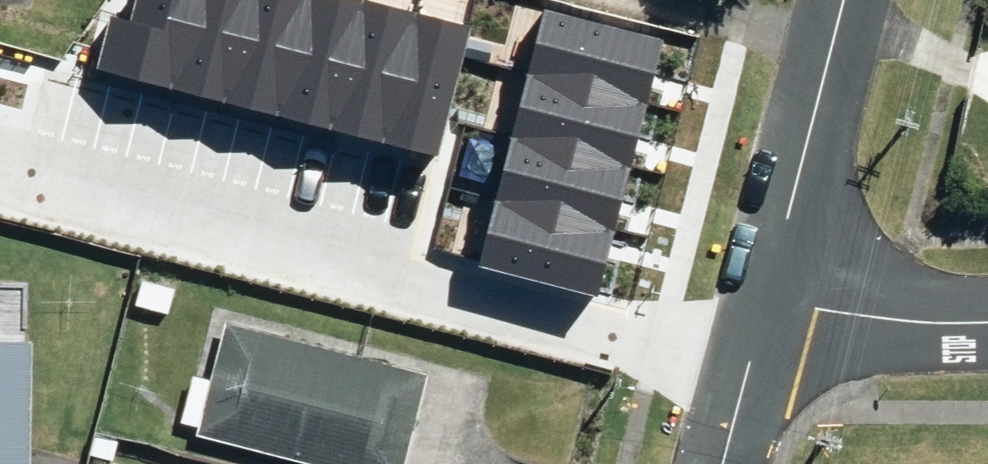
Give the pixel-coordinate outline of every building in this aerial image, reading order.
[(438,159),(473,25),(374,0),(136,0),(131,20),(110,15),(96,71),(438,159)] [(480,266),(600,297),(665,40),(545,10),(480,266)] [(131,308),(163,316),(170,290),(138,282),(131,308)] [(289,463),(399,463),(421,377),(220,326),(206,383),(190,379),(178,424),(195,429),(192,439),(289,463)] [(25,348),(0,347),(0,463),(24,463),(25,348)] [(105,463),(108,463),(113,442),(94,438),(88,460),(105,463)]
